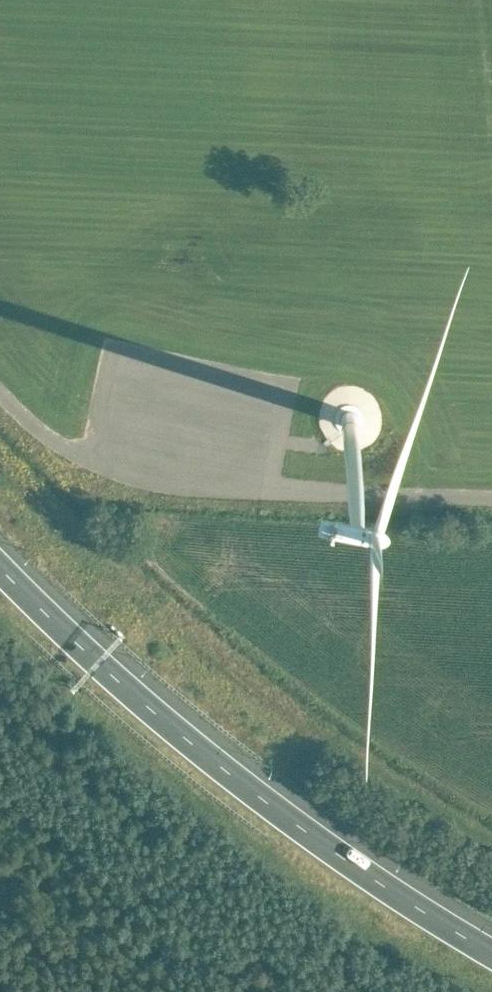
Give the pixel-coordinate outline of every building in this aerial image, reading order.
[(348,409),(345,410),(342,412),(340,416),(340,419),(342,422),(344,425),(348,426),(351,426),(354,424),(357,421),(358,418),(357,414),(355,411),(352,409),(348,409)]
